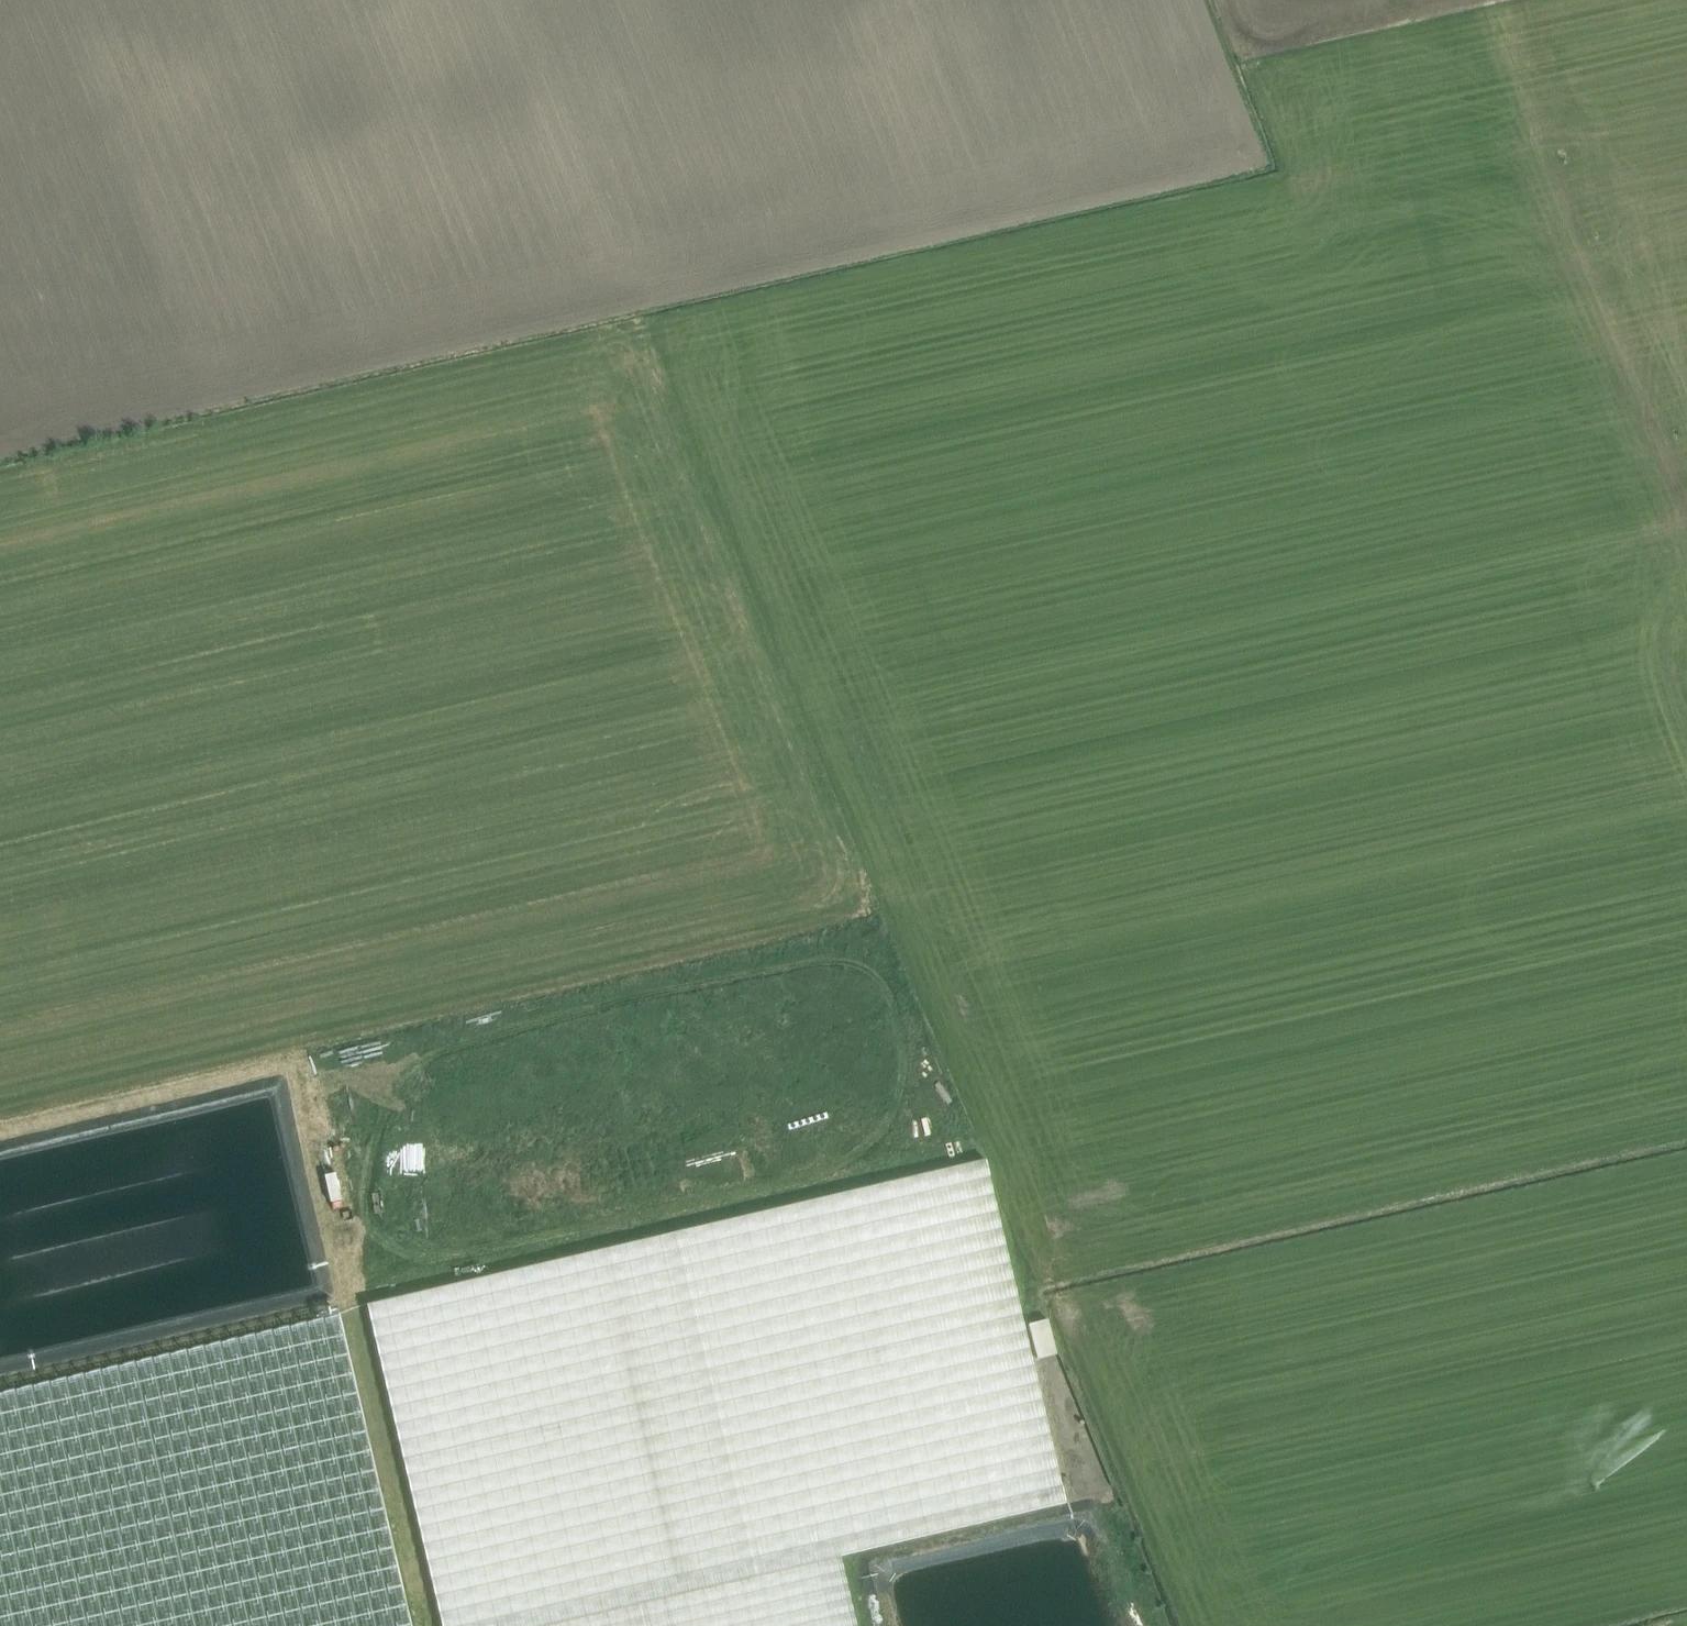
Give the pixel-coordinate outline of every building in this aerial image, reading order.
[(313,1071),(443,1625),(858,1625),(845,1569),(842,1554),(1065,1502),(931,926),(313,1071)] [(340,1315),(0,1392),(0,1625),(412,1625),(340,1315)]
